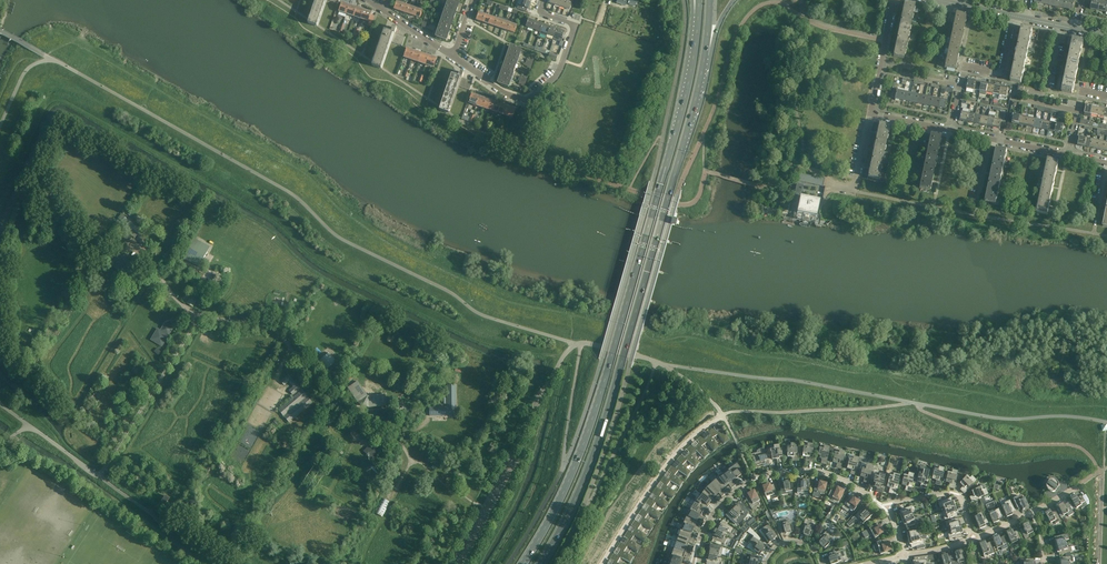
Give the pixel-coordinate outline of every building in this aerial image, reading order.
[(309,20),(308,24),(317,27),(317,25),(326,0),(316,0),(309,20)] [(404,2),(400,0),(398,0),(397,2),(395,9),(401,11),(404,2)] [(428,9),(431,10),(432,9),(434,10),(437,2),(434,1),(435,0),(434,0),(431,0),(428,9)] [(443,18),(452,22),(459,3),(449,0),(443,18)] [(517,8),(520,10),(523,11),(526,12),(527,9),(528,9),(531,3),(523,0),(520,0),(517,8)] [(564,9),(569,10),(573,0),(567,0),(564,9)] [(1058,7),(1065,9),(1067,0),(1059,0),(1058,7)] [(1065,9),(1073,11),(1075,1),(1070,0),(1067,0),(1065,9)] [(1101,1),(1094,0),(1093,0),(1091,9),(1099,11),(1101,1)] [(1101,1),(1099,11),(1106,12),(1106,9),(1106,3),(1101,1)] [(401,11),(407,14),(410,7),(406,5),(407,2),(404,2),(401,11)] [(346,14),(349,6),(342,3),(339,12),(346,14)] [(915,5),(904,3),(900,21),(911,23),(915,5)] [(407,14),(414,16),(417,6),(414,5),(413,8),(410,7),(407,14)] [(346,14),(354,16),(356,8),(349,6),(346,14)] [(417,6),(414,16),(420,18),(423,8),(417,6)] [(364,11),(356,8),(354,16),(361,19),(364,11)] [(364,11),(361,19),(368,21),(371,13),(364,11)] [(479,13),(477,20),(483,22),(485,15),(486,12),(485,15),(479,13)] [(485,15),(483,22),(489,24),(491,18),(488,16),(489,13),(486,12),(485,15)] [(963,33),(966,15),(956,13),(952,31),(963,33)] [(425,17),(421,27),(425,28),(425,26),(428,27),(431,20),(428,19),(428,18),(425,17)] [(498,20),(495,27),(502,29),(505,19),(499,17),(498,20)] [(452,22),(443,18),(436,37),(446,40),(452,22)] [(491,18),(489,24),(495,27),(498,20),(491,18)] [(505,19),(502,29),(508,31),(510,24),(511,21),(505,19)] [(528,20),(526,27),(533,29),(535,22),(528,20)] [(510,24),(508,31),(514,33),(516,26),(510,24),(512,21),(511,21),(510,24)] [(900,21),(897,39),(907,41),(911,23),(900,21)] [(535,22),(533,29),(540,32),(543,25),(535,22)] [(540,32),(539,34),(546,37),(547,34),(550,27),(543,25),(540,32)] [(396,29),(393,27),(391,32),(384,30),(380,41),(373,62),(372,66),(381,69),(381,68),(385,56),(390,42),(391,42),(394,33),(394,34),(396,29)] [(550,27),(547,34),(555,37),(557,30),(550,27)] [(1022,27),(1018,45),(1029,47),(1029,43),(1032,29),(1022,27)] [(555,37),(554,40),(561,42),(562,39),(564,39),(566,33),(564,33),(564,32),(557,30),(555,37)] [(959,52),(963,33),(952,31),(949,43),(948,49),(959,52)] [(405,37),(394,34),(394,33),(391,42),(394,43),(402,46),(403,43),(405,37)] [(1084,40),(1073,37),(1069,56),(1080,58),(1084,40)] [(907,41),(897,39),(893,57),(904,59),(907,43),(907,41)] [(1018,45),(1014,63),(1025,65),(1029,47),(1018,45)] [(504,65),(514,68),(521,50),(511,46),(504,65)] [(412,60),(414,52),(407,49),(404,57),(412,60)] [(944,67),(953,69),(955,70),(959,52),(948,49),(944,67)] [(421,54),(414,52),(412,60),(419,62),(421,54)] [(429,56),(421,54),(419,62),(426,65),(429,56)] [(436,59),(429,56),(426,65),(433,67),(436,59)] [(1080,58),(1069,56),(1065,74),(1076,76),(1077,70),(1080,58)] [(531,69),(534,59),(530,58),(530,59),(527,58),(525,66),(527,67),(527,68),(531,69)] [(1014,63),(1011,81),(1021,83),(1025,65),(1014,63)] [(514,68),(504,65),(498,83),(508,87),(514,68)] [(457,87),(459,87),(462,78),(464,73),(460,72),(458,77),(451,75),(440,107),(439,111),(448,114),(449,112),(457,87)] [(1076,76),(1065,74),(1062,92),(1072,94),(1076,76)] [(524,87),(528,77),(524,76),(524,77),(521,76),(519,84),(521,85),(521,86),(524,87)] [(469,91),(470,89),(473,82),(462,78),(459,87),(469,91)] [(974,90),(975,81),(969,80),(967,88),(974,90)] [(982,82),(975,81),(974,90),(980,91),(982,82)] [(988,84),(982,82),(980,91),(979,94),(986,96),(987,92),(988,84)] [(995,85),(988,84),(987,92),(993,94),(995,85)] [(1002,87),(995,85),(993,94),(1000,95),(1002,87)] [(1002,87),(1000,95),(1007,97),(1008,88),(1002,87)] [(902,100),(904,92),(897,90),(895,99),(902,100)] [(902,100),(909,102),(911,93),(904,92),(902,100)] [(909,102),(916,103),(918,95),(911,93),(909,102)] [(479,97),(472,95),(469,103),(476,105),(479,97)] [(916,103),(923,105),(925,96),(918,95),(916,103)] [(923,105),(930,106),(932,98),(925,96),(923,105)] [(486,100),(479,97),(476,105),(484,108),(486,100)] [(930,106),(938,108),(939,99),(932,98),(930,106)] [(939,99),(938,108),(945,109),(947,101),(939,99)] [(494,102),(486,100),(484,108),(491,110),(494,102)] [(501,105),(494,102),(491,110),(498,113),(501,105)] [(1091,114),(1093,106),(1086,104),(1084,113),(1091,114)] [(508,107),(501,105),(498,113),(505,115),(508,107)] [(1099,107),(1093,106),(1091,114),(1097,116),(1099,107)] [(515,109),(508,107),(505,115),(512,118),(515,109)] [(1099,107),(1097,116),(1104,117),(1106,109),(1099,107)] [(967,122),(969,113),(962,112),(960,121),(967,122)] [(975,115),(969,113),(967,122),(974,123),(975,115)] [(1020,125),(1021,116),(1014,114),(1012,123),(1020,125)] [(974,123),(980,125),(982,116),(975,115),(974,123)] [(993,128),(995,119),(996,116),(989,115),(988,117),(987,126),(993,128)] [(1029,115),(1029,118),(1027,126),(1034,128),(1036,119),(1033,118),(1034,116),(1029,115)] [(988,117),(982,116),(980,125),(987,126),(988,117)] [(1020,125),(1027,126),(1029,118),(1021,116),(1020,125)] [(995,119),(993,128),(1000,129),(1002,120),(995,119)] [(1043,120),(1036,119),(1034,128),(1041,129),(1043,120)] [(1050,122),(1043,120),(1041,129),(1048,131),(1050,122)] [(1048,131),(1055,132),(1057,123),(1050,122),(1048,131)] [(886,144),(890,125),(879,123),(875,141),(886,144)] [(1057,123),(1055,132),(1062,134),(1064,125),(1057,123)] [(937,154),(941,136),(930,134),(926,152),(937,154)] [(1084,147),(1086,138),(1079,137),(1078,146),(1084,147)] [(1093,140),(1086,138),(1084,147),(1091,148),(1093,140)] [(1091,148),(1097,150),(1099,141),(1093,140),(1091,148)] [(882,162),(886,144),(875,141),(871,159),(882,162)] [(1097,150),(1104,151),(1106,142),(1099,141),(1097,150)] [(1003,168),(1007,150),(997,148),(993,166),(1003,168)] [(933,172),(937,154),(926,152),(923,170),(933,172)] [(1048,158),(1044,177),(1055,179),(1058,161),(1048,158)] [(882,162),(871,159),(868,177),(878,180),(882,162)] [(1000,186),(1003,168),(993,166),(989,184),(1000,186)] [(933,172),(923,170),(919,188),(929,190),(933,172)] [(1044,177),(1040,195),(1051,197),(1055,179),(1044,177)] [(1000,186),(989,184),(985,202),(996,204),(1000,186)] [(1051,197),(1040,195),(1036,213),(1047,215),(1051,197)] [(800,197),(799,201),(797,213),(817,217),(820,201),(800,197)] [(640,212),(640,213),(674,222),(675,222),(676,222),(676,221),(676,220),(675,220),(641,210),(640,210),(640,211),(639,211),(639,212),(640,212)] [(131,235),(134,238),(138,234),(134,230),(136,228),(125,217),(121,222),(131,231),(129,233),(131,235)] [(633,233),(634,233),(668,243),(669,243),(669,242),(670,242),(670,241),(669,241),(669,240),(635,230),(634,230),(634,231),(633,231),(633,232),(633,233)] [(199,267),(210,247),(194,238),(183,258),(199,267)] [(101,250),(95,260),(96,261),(103,251),(101,250)] [(123,274),(131,263),(130,262),(128,261),(124,258),(121,262),(118,260),(114,267),(123,274)] [(624,263),(625,263),(659,273),(660,273),(661,272),(661,271),(660,271),(660,270),(626,261),(625,261),(624,261),(624,262),(624,263)] [(616,292),(617,292),(651,302),(652,302),(653,301),(653,300),(652,300),(652,299),(618,290),(617,290),(616,290),(616,291),(616,292)] [(191,297),(187,304),(193,307),(196,300),(191,297)] [(158,329),(151,340),(162,346),(162,347),(173,328),(165,323),(163,327),(162,329),(163,330),(162,332),(158,329)] [(326,370),(336,361),(329,353),(319,362),(326,370)] [(313,403),(300,389),(288,374),(281,381),(284,385),(288,382),(293,387),(289,391),(294,397),(278,410),(289,423),(313,403)] [(355,383),(348,388),(358,403),(362,405),(365,406),(368,407),(386,405),(385,397),(385,394),(380,395),(379,395),(367,396),(365,397),(359,388),(361,386),(357,381),(355,383)] [(430,407),(430,416),(456,416),(456,385),(447,385),(448,407),(430,407)] [(729,440),(722,428),(716,432),(714,428),(708,431),(711,436),(715,442),(721,438),(724,444),(729,440)] [(719,447),(715,442),(711,436),(705,440),(702,436),(697,440),(700,444),(705,450),(710,446),(714,451),(719,447)] [(373,460),(379,466),(383,462),(377,456),(381,452),(372,443),(364,451),(373,460)] [(796,451),(796,445),(796,443),(791,443),(791,446),(786,446),(787,451),(787,457),(792,457),(794,457),(794,461),(798,461),(798,452),(798,451),(796,451)] [(812,452),(812,449),(813,444),(807,443),(807,446),(803,446),(802,450),(803,450),(802,457),(806,457),(805,461),(812,462),(813,453),(813,452),(812,452)] [(704,459),(709,454),(705,450),(700,444),(695,448),(691,445),(686,449),(690,453),(695,459),(700,454),(704,459)] [(783,457),(782,451),(780,451),(780,448),(779,445),(774,445),(774,448),(770,449),(770,453),(771,453),(772,460),(777,459),(779,458),(779,463),(783,462),(782,457),(783,457)] [(828,455),(828,452),(830,447),(824,446),(823,449),(819,448),(818,452),(819,452),(818,458),(822,459),(823,459),(824,460),(823,464),(827,465),(829,455),(828,455)] [(769,465),(766,454),(765,454),(764,451),(763,448),(762,449),(759,450),(758,450),(757,451),(757,452),(752,454),(753,460),(754,460),(755,465),(756,465),(756,466),(763,464),(763,463),(764,463),(765,466),(769,465)] [(843,459),(844,457),(845,452),(839,450),(839,453),(835,452),(834,456),(833,462),(837,464),(838,463),(839,464),(838,468),(842,469),(844,460),(843,459)] [(695,467),(700,463),(695,459),(690,453),(685,458),(681,455),(677,460),(680,463),(686,468),(691,463),(695,467)] [(859,458),(854,456),(853,459),(849,458),(848,462),(847,469),(852,470),(853,470),(852,474),(856,475),(858,466),(857,466),(858,463),(859,458)] [(691,472),(686,468),(680,463),(676,468),(672,465),(668,471),(672,474),(678,478),(682,473),(687,477),(691,472)] [(729,469),(736,479),(737,478),(740,476),(740,477),(745,474),(740,468),(741,468),(739,466),(737,464),(729,469)] [(871,471),(873,466),(867,464),(866,467),(862,466),(861,470),(862,470),(860,477),(865,478),(866,478),(865,482),(869,483),(872,474),(870,474),(871,471)] [(373,466),(371,468),(380,477),(381,475),(378,471),(373,466)] [(937,485),(941,486),(943,476),(942,476),(944,468),(939,467),(938,470),(934,468),(933,472),(934,473),(932,479),(938,481),(937,485)] [(736,479),(729,469),(725,472),(723,471),(722,471),(734,487),(736,485),(733,481),(736,479)] [(922,488),(926,489),(928,479),(927,479),(929,471),(924,470),(923,472),(919,471),(918,475),(918,476),(917,482),(923,484),(922,488)] [(952,484),(950,488),(954,489),(957,479),(956,479),(958,471),(952,470),(951,473),(947,472),(946,476),(947,476),(945,482),(952,484)] [(731,488),(733,487),(734,487),(722,471),(721,472),(723,474),(718,477),(725,487),(728,484),(731,488)] [(883,483),(885,477),(885,475),(877,473),(876,476),(875,476),(873,479),(871,479),(870,482),(873,483),(872,486),(877,488),(876,490),(878,491),(878,492),(881,493),(884,484),(884,483),(883,483)] [(907,491),(911,492),(913,482),(912,482),(914,474),(908,473),(908,475),(904,474),(903,478),(903,479),(902,485),(908,487),(907,491)] [(671,489),(672,487),(675,484),(680,487),(683,482),(678,478),(672,474),(668,479),(664,476),(660,482),(664,485),(671,489)] [(892,493),(895,494),(898,484),(897,484),(899,476),(894,474),(893,476),(889,475),(888,480),(889,480),(887,487),(890,488),(889,492),(892,493)] [(964,493),(970,487),(971,486),(970,486),(973,483),(976,480),(972,476),(970,478),(967,475),(964,478),(964,479),(960,483),(964,488),(961,491),(964,493)] [(711,481),(724,495),(726,493),(722,489),(725,487),(718,477),(713,482),(712,480),(711,481)] [(792,491),(792,487),(793,487),(792,483),(791,483),(791,480),(785,481),(785,483),(783,483),(784,487),(780,487),(781,495),(788,494),(788,491),(792,491)] [(808,495),(808,488),(809,488),(810,484),(809,483),(809,480),(803,480),(803,482),(801,482),(801,486),(797,486),(797,493),(803,494),(804,491),(804,495),(808,495)] [(1054,492),(1056,490),(1057,491),(1058,490),(1059,489),(1059,488),(1058,487),(1059,485),(1059,484),(1059,483),(1058,482),(1058,481),(1057,481),(1056,480),(1055,480),(1054,480),(1053,480),(1052,480),(1050,481),(1047,484),(1047,486),(1047,487),(1047,488),(1048,488),(1048,489),(1049,490),(1049,491),(1050,491),(1051,492),(1052,492),(1053,492),(1054,492)] [(710,482),(711,483),(707,487),(715,496),(718,493),(722,497),(724,495),(711,481),(710,482)] [(819,498),(820,494),(824,495),(826,488),(825,488),(826,484),(819,482),(819,483),(816,482),(812,496),(819,498)] [(778,498),(774,487),(773,484),(770,485),(769,484),(763,486),(764,490),(766,497),(770,496),(771,500),(778,498)] [(676,492),(671,489),(664,485),(661,490),(657,487),(653,493),(657,495),(663,500),(667,494),(672,498),(676,492)] [(988,494),(986,489),(983,490),(981,486),(977,488),(978,488),(972,491),(974,497),(971,499),(972,502),(980,499),(981,498),(981,497),(983,496),(988,494)] [(703,492),(701,491),(700,492),(702,493),(711,501),(715,504),(717,502),(713,499),(715,496),(707,487),(703,492)] [(834,503),(835,504),(836,504),(837,504),(838,504),(838,503),(839,501),(840,501),(843,495),(842,494),(844,491),(837,488),(837,489),(832,487),(828,496),(829,496),(827,500),(834,503)] [(754,491),(747,494),(748,495),(745,497),(752,509),(758,506),(756,502),(760,500),(756,494),(754,491)] [(695,501),(706,509),(706,508),(709,505),(708,504),(710,502),(711,501),(702,493),(700,492),(700,493),(701,494),(695,501)] [(668,503),(663,500),(657,495),(653,501),(649,498),(645,503),(649,506),(656,511),(656,510),(660,505),(665,508),(668,503)] [(1077,508),(1080,506),(1082,509),(1087,506),(1081,496),(1078,498),(1076,495),(1074,497),(1070,499),(1070,500),(1071,499),(1074,502),(1073,503),(1075,505),(1077,508)] [(853,511),(858,505),(857,505),(860,502),(854,497),(853,498),(850,496),(842,507),(847,512),(850,508),(853,511)] [(1025,500),(1024,497),(1020,499),(1019,496),(1013,498),(1018,509),(1022,507),(1023,510),(1025,509),(1029,507),(1029,506),(1028,507),(1026,503),(1027,503),(1026,500),(1025,500)] [(383,498),(375,513),(382,517),(390,502),(383,498)] [(944,510),(955,506),(953,501),(952,501),(951,498),(938,502),(940,508),(943,507),(944,510)] [(1011,512),(1015,510),(1010,500),(1004,502),(1006,505),(1002,507),(1004,510),(1003,511),(1004,513),(1005,513),(1007,517),(1006,517),(1010,515),(1010,516),(1012,515),(1011,512)] [(706,509),(695,501),(691,509),(689,508),(688,509),(701,516),(701,515),(703,512),(704,513),(706,509)] [(1002,517),(997,506),(995,501),(986,505),(989,513),(990,516),(991,519),(992,519),(993,523),(992,523),(997,522),(999,521),(998,518),(1002,517)] [(736,504),(731,508),(739,516),(743,519),(744,518),(745,517),(746,515),(747,515),(747,514),(747,513),(748,512),(744,508),(744,507),(739,502),(736,504)] [(1062,504),(1058,507),(1059,506),(1061,510),(1060,510),(1062,513),(1064,516),(1067,514),(1069,517),(1074,514),(1069,503),(1065,505),(1064,503),(1062,504)] [(902,519),(912,515),(911,512),(914,511),(912,505),(899,510),(901,514),(900,514),(902,519)] [(661,514),(656,510),(656,511),(649,506),(646,512),(642,509),(638,514),(642,517),(649,521),(653,516),(658,519),(661,514)] [(955,506),(944,510),(946,513),(943,514),(945,520),(950,518),(957,515),(956,512),(957,512),(955,506)] [(743,519),(739,516),(731,508),(727,512),(728,513),(725,515),(731,521),(735,525),(736,524),(737,524),(738,523),(739,522),(740,522),(742,520),(743,519)] [(686,516),(697,522),(699,518),(703,521),(705,518),(701,516),(688,509),(688,510),(690,511),(686,516)] [(864,522),(867,520),(867,521),(870,518),(870,517),(873,515),(869,510),(867,512),(866,510),(862,513),(860,510),(851,519),(852,519),(846,524),(849,527),(861,519),(864,522)] [(1051,523),(1054,521),(1056,524),(1061,521),(1056,511),(1052,513),(1051,510),(1049,511),(1049,512),(1045,514),(1046,514),(1048,517),(1047,517),(1049,520),(1051,523)] [(980,529),(979,529),(983,527),(983,528),(985,527),(984,524),(988,523),(983,511),(977,514),(978,516),(975,517),(977,521),(976,522),(977,524),(978,524),(980,529)] [(912,515),(902,519),(904,525),(905,524),(906,528),(919,523),(921,522),(919,516),(913,518),(912,515)] [(699,530),(700,527),(695,525),(697,522),(686,516),(684,522),(682,521),(682,522),(699,530)] [(654,525),(649,521),(642,517),(639,522),(635,520),(631,525),(635,528),(642,532),(645,527),(651,530),(654,525)] [(787,522),(785,518),(779,519),(781,526),(780,527),(782,533),(785,532),(786,534),(788,533),(793,532),(791,525),(790,525),(789,521),(787,522)] [(950,529),(961,527),(960,521),(959,521),(958,518),(950,520),(951,520),(945,521),(946,527),(949,526),(950,529)] [(803,535),(805,535),(811,537),(813,530),(812,530),(813,526),(810,525),(812,521),(805,519),(803,526),(802,525),(800,532),(804,533),(803,535)] [(716,529),(725,535),(727,531),(730,533),(733,528),(728,525),(721,521),(719,525),(718,524),(716,529)] [(699,530),(682,522),(681,523),(683,524),(681,530),(692,534),(693,530),(698,532),(699,530)] [(1025,540),(1031,537),(1029,534),(1033,532),(1031,529),(1032,529),(1030,526),(1028,523),(1029,522),(1024,524),(1022,525),(1023,527),(1020,529),(1025,540)] [(879,527),(877,523),(865,530),(862,532),(865,538),(869,536),(872,534),(875,538),(881,535),(881,534),(884,532),(880,526),(879,527)] [(772,530),(768,524),(763,528),(765,532),(763,534),(765,537),(764,537),(768,543),(773,540),(775,539),(774,538),(777,536),(773,530),(772,530)] [(908,539),(924,535),(923,531),(921,532),(920,526),(907,529),(908,533),(907,533),(908,539)] [(961,527),(950,529),(951,533),(948,533),(949,539),(955,538),(955,540),(962,538),(961,533),(962,533),(961,527)] [(647,535),(642,532),(635,528),(632,533),(628,531),(624,536),(628,539),(635,543),(638,538),(644,541),(647,535)] [(725,535),(716,529),(713,535),(714,535),(712,538),(719,542),(719,541),(724,544),(727,539),(724,538),(725,535)] [(692,534),(681,530),(679,535),(677,534),(676,535),(694,542),(695,539),(690,537),(692,534)] [(833,535),(828,530),(823,535),(822,534),(817,539),(820,542),(819,543),(820,545),(824,549),(829,544),(829,543),(831,540),(829,538),(833,535)] [(1010,531),(1006,533),(1005,533),(1006,533),(1008,537),(1009,540),(1010,540),(1012,544),(1015,542),(1016,545),(1022,542),(1017,531),(1013,532),(1012,530),(1010,531)] [(1056,547),(1067,544),(1066,541),(1069,540),(1068,534),(1055,538),(1056,541),(1055,541),(1056,547)] [(694,542),(676,535),(676,537),(678,537),(676,542),(687,546),(688,543),(693,544),(694,542)] [(924,535),(908,539),(910,544),(911,544),(911,547),(916,546),(917,550),(925,548),(924,544),(923,539),(925,538),(924,535)] [(996,537),(993,538),(992,539),(993,539),(995,542),(994,543),(995,545),(996,545),(997,548),(1001,547),(1002,550),(1008,547),(1003,537),(1000,538),(998,536),(996,537)] [(759,541),(753,537),(749,542),(753,545),(751,548),(755,550),(754,551),(760,555),(763,550),(765,548),(763,547),(765,544),(759,540),(759,541)] [(637,552),(640,546),(635,543),(628,539),(625,545),(621,542),(617,548),(621,550),(628,554),(632,549),(637,552)] [(886,539),(876,542),(877,543),(873,545),(875,551),(879,550),(880,554),(887,552),(887,551),(891,550),(889,543),(887,544),(886,539)] [(982,551),(983,554),(985,557),(988,556),(994,553),(990,542),(986,544),(985,541),(983,542),(978,544),(978,545),(979,544),(981,548),(980,548),(981,551),(982,551)] [(672,548),(690,554),(691,552),(686,550),(687,548),(687,546),(676,542),(674,547),(672,547),(672,548)] [(707,554),(718,556),(718,553),(722,554),(723,548),(717,547),(717,546),(710,544),(709,549),(708,549),(707,554)] [(1068,547),(1067,544),(1056,547),(1058,553),(1059,552),(1060,556),(1066,554),(1066,555),(1071,554),(1071,552),(1073,552),(1071,546),(1068,547)] [(690,554),(672,548),(672,549),(673,550),(672,555),(683,559),(683,558),(684,555),(689,557),(690,554)] [(628,554),(621,550),(618,556),(614,553),(610,559),(615,561),(619,563),(622,563),(625,560),(630,563),(633,557),(628,554)] [(829,560),(831,563),(834,563),(838,563),(837,562),(841,561),(840,558),(845,556),(843,550),(836,552),(829,554),(830,557),(828,558),(829,560)] [(954,563),(960,563),(964,562),(963,558),(962,555),(960,551),(955,553),(955,555),(952,556),(954,563)] [(707,554),(706,560),(707,560),(706,563),(707,563),(720,563),(720,560),(717,560),(718,556),(707,554)] [(758,563),(758,560),(757,560),(758,557),(751,555),(751,556),(744,554),(742,561),(747,562),(746,563),(758,563)] [(1070,562),(1074,562),(1073,556),(1071,556),(1071,554),(1066,555),(1066,557),(1060,557),(1060,561),(1059,561),(1059,563),(1071,563),(1070,562)] [(672,555),(670,560),(668,559),(667,560),(677,563),(685,563),(681,563),(683,559),(672,555)] [(952,556),(948,557),(947,555),(941,556),(943,561),(942,561),(943,563),(944,563),(954,563),(952,556)] [(926,560),(928,560),(928,556),(914,557),(914,560),(913,560),(913,563),(912,563),(926,563),(926,560)]
